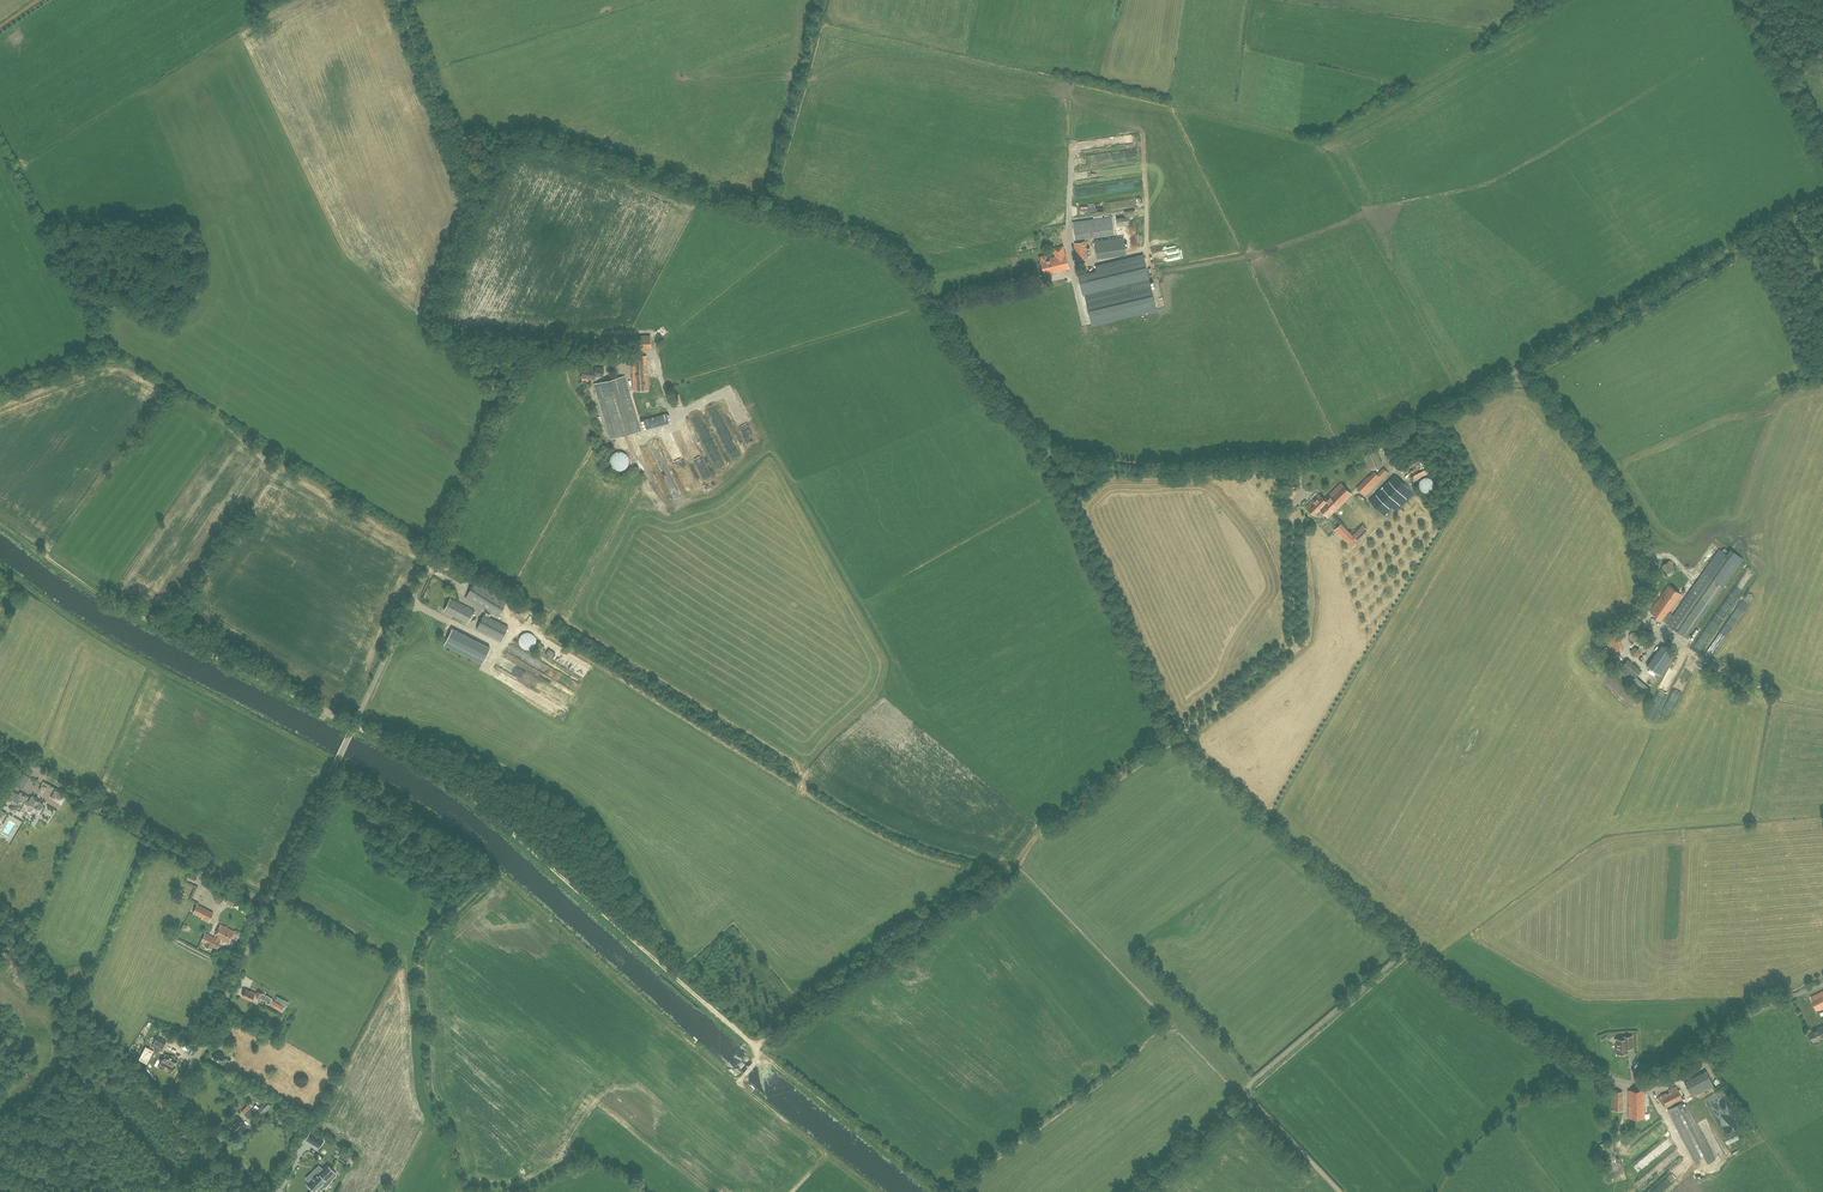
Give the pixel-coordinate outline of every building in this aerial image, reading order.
[(1121,161),(1115,161),(1115,153),(1113,153),(1113,161),(1121,161)] [(1097,156),(1098,162),(1111,161),(1110,154),(1097,156)] [(1106,175),(1141,172),(1140,165),(1105,168),(1106,175)] [(1075,238),(1114,233),(1112,216),(1073,221),(1075,238)] [(1119,226),(1130,225),(1130,217),(1118,218),(1119,226)] [(1124,238),(1095,242),(1098,259),(1126,255),(1124,238)] [(1089,258),(1088,253),(1085,241),(1075,243),(1078,260),(1089,258)] [(1066,254),(1065,254),(1063,246),(1054,248),(1056,257),(1047,259),(1046,255),(1041,256),(1041,259),(1045,275),(1069,269),(1066,254)] [(1099,279),(1081,284),(1083,294),(1085,293),(1092,324),(1156,309),(1148,275),(1144,255),(1096,266),(1097,271),(1099,279)] [(646,356),(632,356),(633,389),(649,390),(648,373),(647,373),(646,356)] [(604,369),(596,367),(595,370),(583,368),(581,377),(594,379),(595,375),(602,376),(604,369)] [(624,376),(594,384),(611,439),(641,431),(624,376)] [(676,406),(683,405),(681,394),(675,395),(676,406)] [(668,414),(646,420),(648,429),(671,423),(668,414)] [(1376,450),(1360,457),(1367,471),(1382,464),(1376,450)] [(610,458),(610,461),(610,464),(612,467),(614,469),(616,470),(619,471),(622,470),(625,469),(627,467),(629,464),(629,461),(629,458),(627,455),(625,453),(622,452),(619,451),(616,452),(614,453),(612,455),(610,458)] [(1422,457),(1407,463),(1410,471),(1417,468),(1418,470),(1426,467),(1422,457)] [(725,460),(715,465),(718,471),(728,466),(725,460)] [(1365,496),(1388,473),(1383,468),(1377,473),(1374,471),(1369,476),(1368,476),(1357,488),(1365,496)] [(1414,476),(1416,480),(1430,474),(1428,469),(1414,476)] [(667,477),(676,503),(683,500),(674,474),(667,477)] [(1395,475),(1370,501),(1383,515),(1409,489),(1395,475)] [(1435,478),(1433,477),(1431,476),(1428,475),(1426,476),(1424,477),(1422,479),(1421,481),(1421,483),(1422,486),(1423,488),(1425,490),(1427,490),(1429,491),(1431,490),(1434,489),(1435,487),(1436,485),(1436,483),(1436,481),(1435,478)] [(710,496),(718,494),(714,477),(706,479),(710,496)] [(1310,503),(1306,507),(1314,515),(1320,509),(1328,517),(1336,510),(1336,509),(1337,507),(1338,508),(1345,501),(1344,500),(1346,499),(1347,499),(1352,494),(1341,483),(1324,500),(1319,494),(1311,502),(1312,503),(1311,503),(1310,503)] [(1291,498),(1295,491),(1293,490),(1295,486),(1292,484),(1286,495),(1291,498)] [(699,512),(708,508),(698,485),(689,488),(699,512)] [(1307,490),(1302,495),(1306,500),(1312,494),(1307,490)] [(1341,524),(1335,530),(1352,547),(1358,542),(1357,540),(1367,530),(1363,525),(1352,536),(1341,524)] [(1669,611),(1682,593),(1670,584),(1651,611),(1663,620),(1664,619),(1666,621),(1688,638),(1711,605),(1741,564),(1721,550),(1693,589),(1692,589),(1691,591),(1692,591),(1675,615),(1669,611)] [(1667,574),(1676,568),(1671,560),(1661,566),(1667,574)] [(1639,566),(1641,576),(1651,574),(1649,564),(1639,566)] [(508,600),(476,581),(466,597),(498,617),(508,600)] [(468,622),(474,609),(451,597),(445,610),(468,622)] [(1738,609),(1719,638),(1725,642),(1744,613),(1738,609)] [(501,640),(509,626),(484,614),(477,628),(501,640)] [(452,628),(444,644),(482,664),(490,647),(452,628)] [(528,631),(527,631),(526,631),(525,631),(524,632),(523,632),(523,633),(522,633),(521,634),(520,635),(520,636),(519,637),(519,638),(519,639),(519,640),(519,641),(519,642),(520,643),(520,644),(521,645),(521,646),(522,646),(523,647),(524,647),(524,648),(525,648),(526,648),(527,648),(528,648),(529,648),(530,648),(531,648),(531,647),(532,647),(533,646),(534,646),(534,645),(535,644),(536,643),(536,642),(536,641),(536,640),(536,639),(536,638),(536,637),(536,636),(535,635),(535,634),(534,634),(533,633),(533,632),(532,632),(531,632),(530,631),(529,631),(528,631)] [(1632,632),(1629,634),(1630,639),(1633,641),(1636,641),(1639,638),(1639,634),(1636,632),(1632,632)] [(1615,633),(1607,637),(1609,642),(1607,643),(1612,655),(1624,649),(1619,639),(1618,640),(1615,633)] [(1647,666),(1660,675),(1675,654),(1662,645),(1647,666)] [(1640,649),(1639,647),(1634,647),(1630,650),(1632,656),(1637,657),(1641,653),(1640,649)] [(1688,656),(1680,652),(1666,679),(1673,683),(1688,656)] [(1635,679),(1642,671),(1628,659),(1621,667),(1635,679)] [(1686,664),(1675,693),(1683,696),(1694,667),(1686,664)] [(541,673),(578,691),(582,684),(545,666),(541,673)] [(563,691),(528,676),(525,683),(560,698),(563,691)] [(1666,682),(1651,708),(1658,712),(1673,686),(1666,682)] [(601,715),(599,711),(601,710),(599,707),(590,712),(594,719),(601,715)] [(19,786),(26,788),(30,776),(23,774),(19,786)] [(36,799),(36,798),(32,796),(30,799),(27,798),(28,796),(21,792),(20,794),(13,790),(7,800),(14,803),(12,807),(12,808),(22,814),(27,807),(38,813),(39,812),(41,813),(42,812),(43,811),(43,809),(42,808),(44,804),(36,800),(36,799)] [(65,797),(55,791),(51,798),(61,803),(65,797)] [(211,918),(213,913),(197,905),(193,913),(203,917),(204,915),(211,918)] [(219,940),(220,938),(229,943),(235,931),(221,924),(214,937),(206,933),(202,941),(206,943),(204,945),(211,949),(213,946),(217,949),(221,941),(219,940)] [(269,1005),(282,1012),(284,1007),(272,1000),(273,999),(269,997),(269,996),(258,991),(257,994),(251,991),(250,992),(246,990),(245,993),(244,993),(243,993),(243,994),(243,995),(243,996),(252,1001),(253,997),(256,998),(256,996),(266,1001),(266,1003),(269,1005)] [(1810,997),(1817,1011),(1822,1008),(1822,991),(1810,997)] [(1822,1038),(1822,1026),(1810,1032),(1814,1042),(1822,1038)] [(162,1051),(167,1041),(158,1036),(152,1046),(162,1051)] [(1633,1048),(1633,1037),(1623,1037),(1623,1039),(1617,1040),(1617,1054),(1628,1053),(1628,1049),(1633,1048)] [(146,1046),(139,1059),(147,1064),(154,1051),(146,1046)] [(216,1056),(215,1055),(213,1059),(222,1063),(224,1058),(229,1061),(231,1057),(220,1052),(219,1053),(217,1052),(216,1056)] [(160,1064),(172,1071),(173,1071),(178,1060),(166,1053),(160,1064)] [(1713,1086),(1706,1071),(1684,1082),(1692,1097),(1713,1086)] [(1672,1105),(1672,1106),(1683,1100),(1676,1087),(1669,1090),(1670,1092),(1666,1094),(1666,1093),(1661,1095),(1667,1107),(1672,1105)] [(1645,1114),(1645,1090),(1629,1090),(1629,1118),(1645,1118),(1646,1119),(1647,1119),(1649,1118),(1649,1114),(1645,1114)] [(1623,1111),(1623,1092),(1623,1091),(1614,1091),(1614,1110),(1623,1111)] [(250,1103),(242,1110),(245,1113),(253,1106),(250,1103)] [(257,1113),(260,1116),(271,1106),(269,1103),(267,1105),(265,1103),(257,1110),(254,1107),(245,1115),(250,1120),(257,1113)] [(1668,1110),(1694,1161),(1711,1152),(1687,1105),(1683,1107),(1681,1103),(1668,1110)] [(237,1135),(247,1126),(238,1117),(228,1126),(237,1135)] [(310,1132),(306,1139),(319,1147),(323,1140),(310,1132)] [(1741,1135),(1727,1141),(1728,1145),(1743,1139),(1741,1135)] [(1619,1170),(1612,1141),(1600,1144),(1607,1173),(1619,1170)] [(311,1187),(312,1188),(319,1181),(319,1180),(331,1168),(327,1165),(319,1173),(316,1170),(314,1170),(307,1177),(307,1179),(310,1182),(308,1184),(308,1185),(308,1186),(310,1188),(311,1188),(311,1187)] [(337,1174),(331,1168),(319,1180),(319,1181),(312,1188),(316,1191),(319,1188),(321,1190),(322,1190),(324,1187),(324,1186),(323,1185),(327,1181),(326,1180),(329,1178),(331,1180),(332,1180),(337,1175),(337,1174)] [(1699,1168),(1694,1171),(1699,1180),(1704,1177),(1699,1168)]
